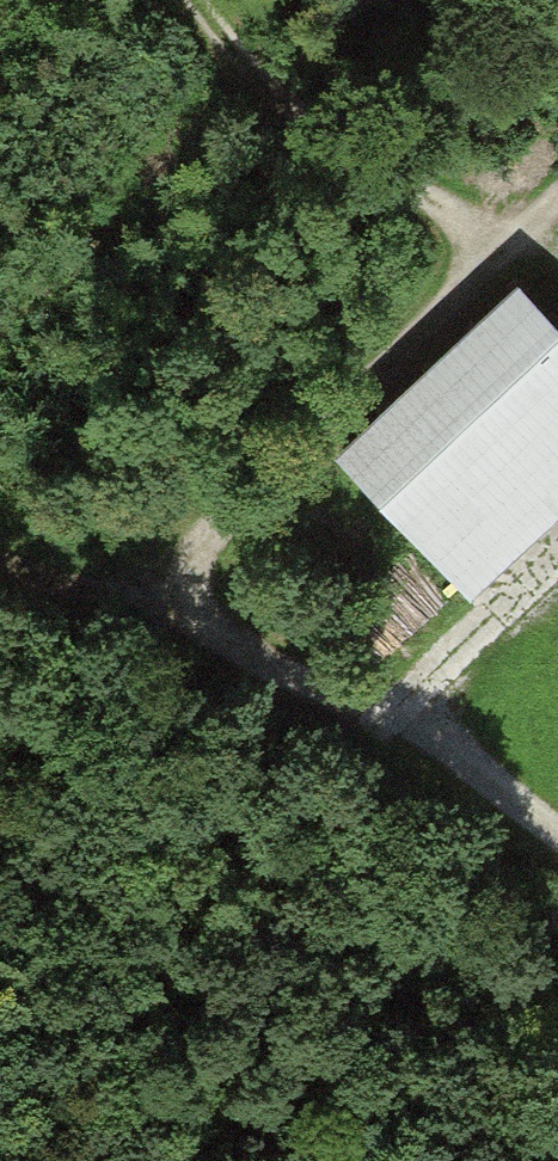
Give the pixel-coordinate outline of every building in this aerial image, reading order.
[(508,286),(391,416),(557,564),(557,330),(508,286)]
